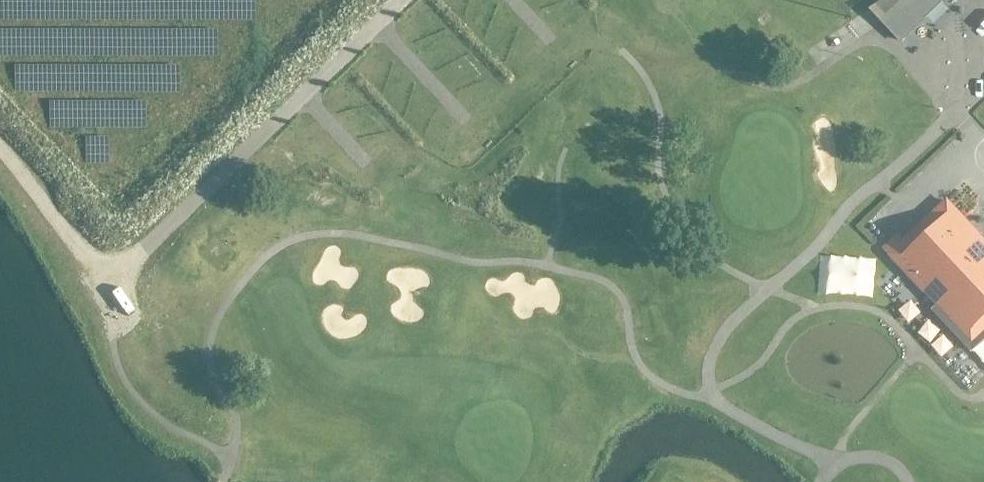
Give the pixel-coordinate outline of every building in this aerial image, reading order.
[(869,8),(901,42),(945,0),(882,0),(869,8)] [(898,235),(883,249),(920,289),(971,342),(983,330),(983,247),(979,241),(982,239),(946,201),(904,241),(898,235)]
